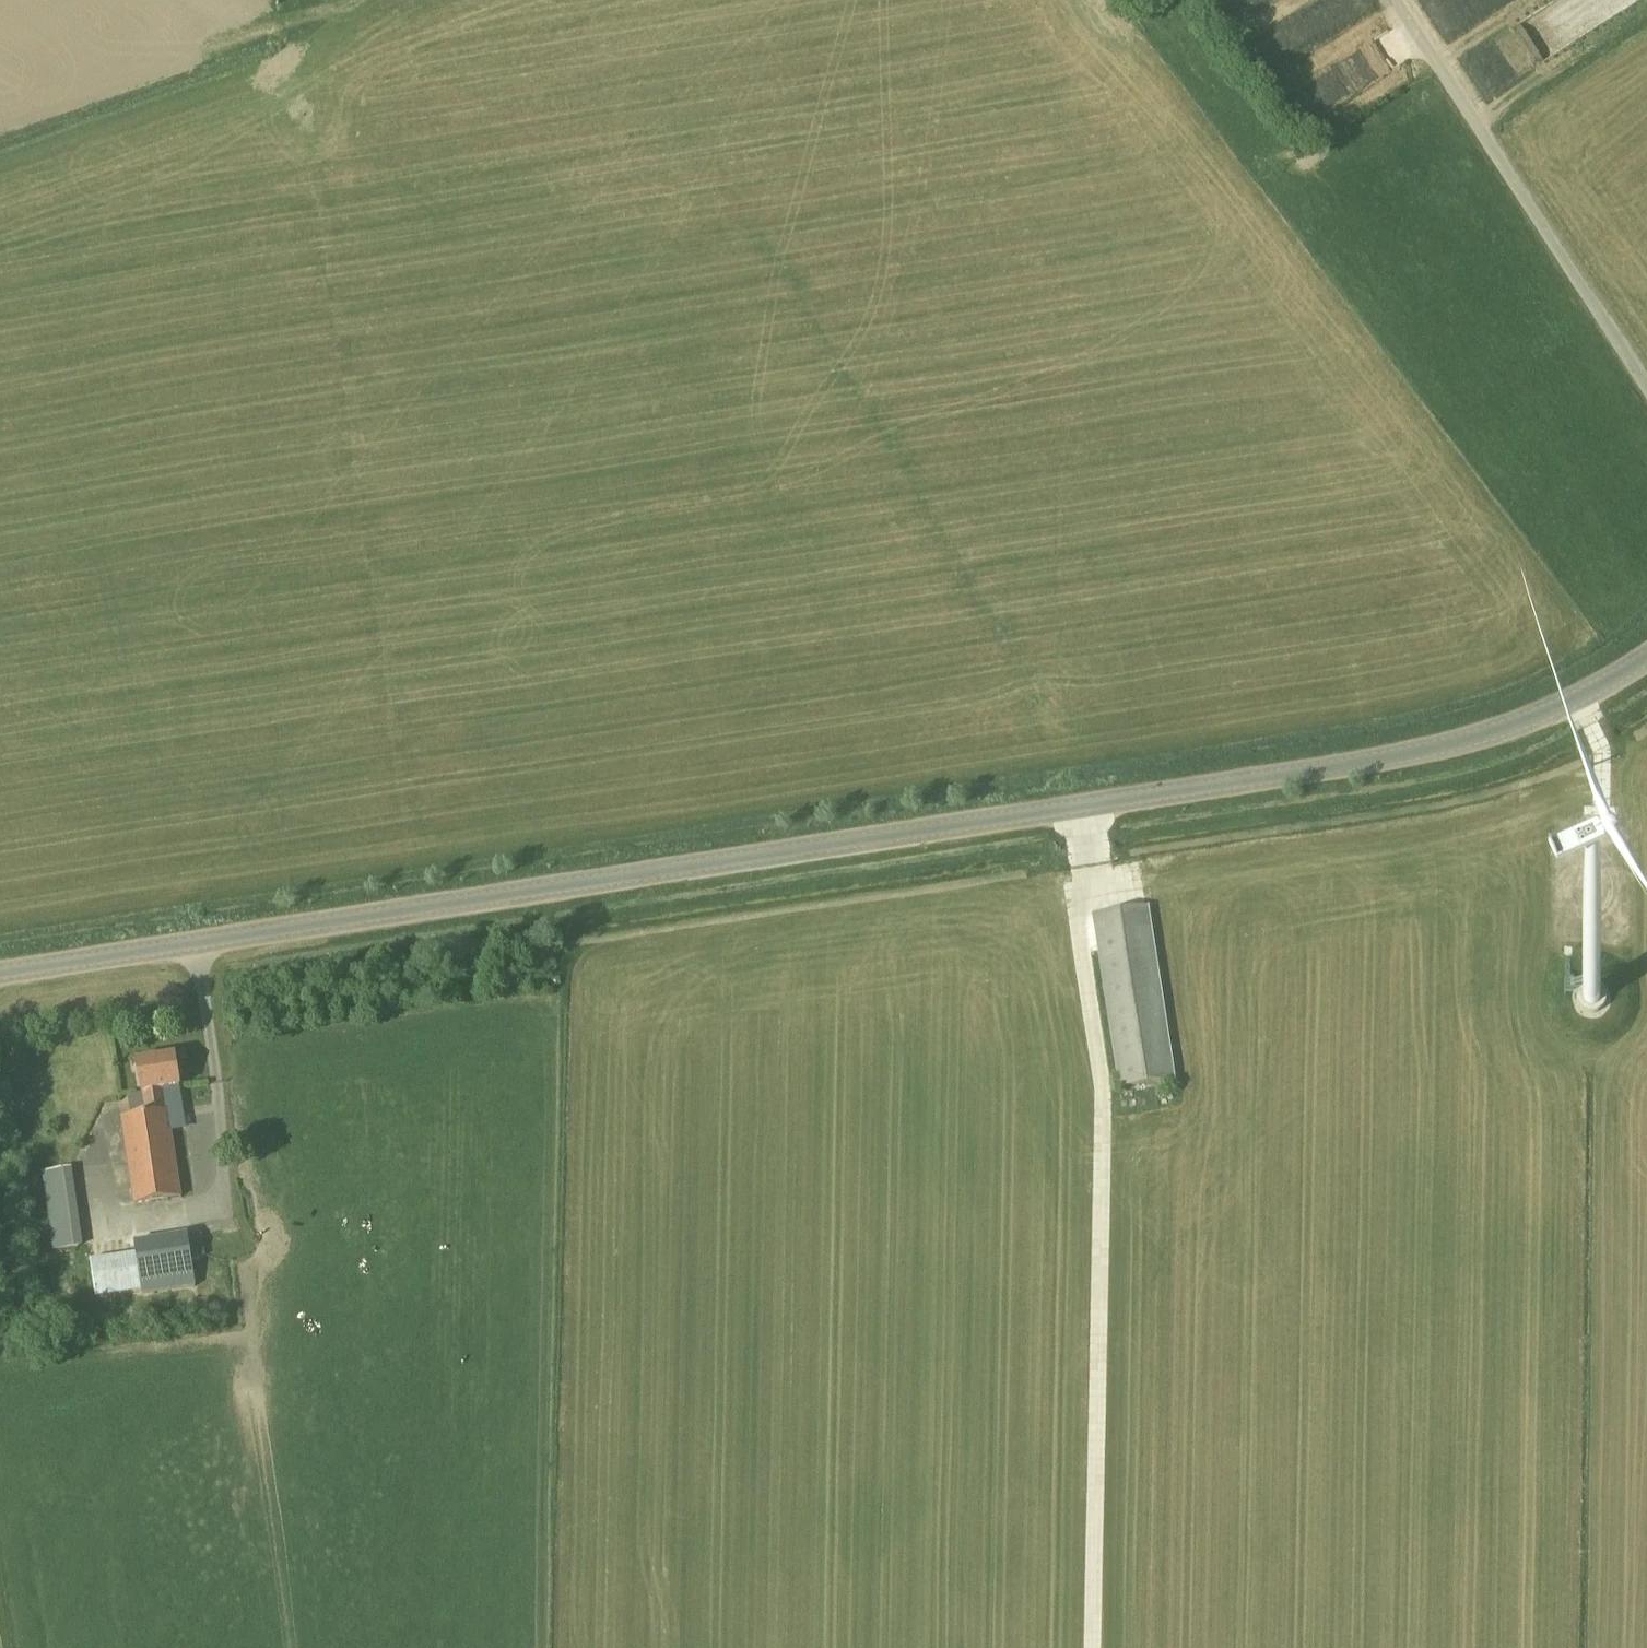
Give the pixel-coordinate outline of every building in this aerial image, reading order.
[(1148,908),(1095,916),(1122,1088),(1175,1080),(1148,908)] [(144,1115),(121,1119),(134,1205),(183,1199),(170,1111),(168,1111),(165,1091),(182,1088),(177,1056),(137,1062),(142,1094),(144,1115)] [(71,1169),(43,1173),(54,1250),(82,1246),(71,1169)] [(188,1235),(136,1243),(144,1295),(196,1287),(188,1235)]
